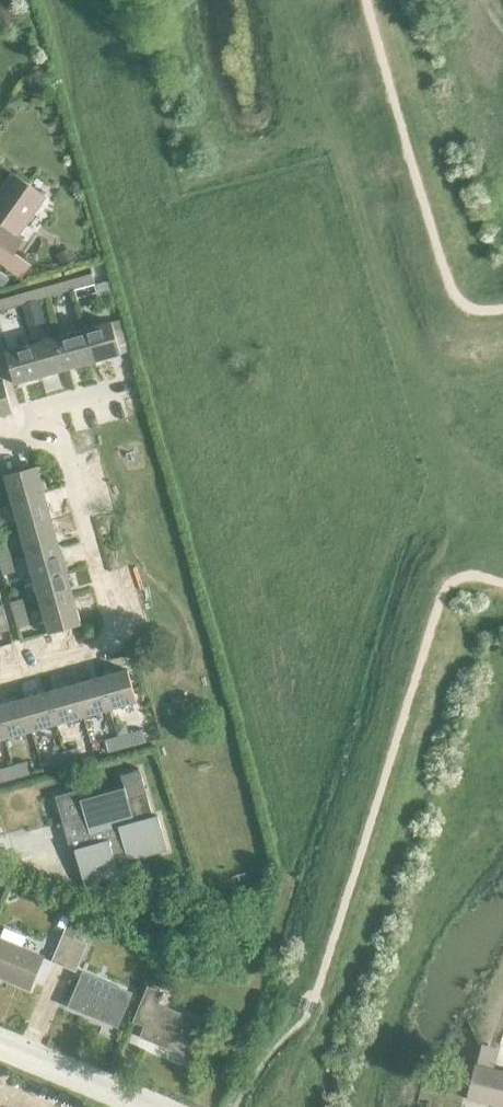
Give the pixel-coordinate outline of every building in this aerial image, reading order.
[(2,22),(17,17),(12,0),(0,0),(0,16),(2,22)] [(14,254),(24,240),(17,235),(44,196),(13,174),(0,193),(0,244),(14,254)] [(70,248),(56,254),(61,266),(75,260),(70,248)] [(14,254),(4,268),(21,279),(30,266),(14,254)] [(0,271),(0,286),(2,288),(9,277),(0,271)] [(70,278),(73,288),(94,283),(91,272),(70,278)] [(73,288),(70,278),(49,284),(52,294),(73,288)] [(38,287),(17,293),(20,303),(37,298),(41,297),(38,287)] [(17,293),(0,298),(0,309),(20,303),(17,293)] [(37,298),(20,303),(26,325),(43,320),(37,298)] [(121,319),(111,322),(120,353),(130,350),(121,319)] [(84,329),(94,361),(120,353),(111,322),(111,321),(84,329)] [(84,329),(58,336),(67,368),(94,361),(84,329)] [(58,336),(32,344),(41,376),(67,368),(58,336)] [(41,376),(32,344),(5,351),(14,383),(41,376)] [(0,381),(0,415),(12,412),(3,380),(0,381)] [(11,503),(43,493),(36,467),(4,476),(11,503)] [(43,493),(11,503),(18,529),(51,520),(43,493)] [(51,520),(18,529),(26,555),(58,546),(51,520)] [(10,558),(7,545),(0,547),(0,561),(10,558)] [(58,546),(26,555),(33,581),(65,572),(58,546)] [(10,558),(0,561),(0,565),(2,574),(14,571),(10,558)] [(65,572),(33,581),(40,607),(73,598),(65,572)] [(13,614),(25,611),(21,598),(10,601),(13,614)] [(73,598),(40,607),(48,634),(80,625),(73,598)] [(25,611),(13,614),(17,627),(28,624),(25,611)] [(126,670),(100,677),(109,710),(136,703),(126,670)] [(100,677),(75,684),(83,717),(109,710),(100,677)] [(75,684),(48,692),(56,725),(83,717),(75,684)] [(48,692),(21,700),(30,732),(56,725),(48,692)] [(0,705),(0,723),(4,739),(30,732),(21,700),(0,705)] [(143,730),(116,737),(120,748),(146,741),(143,730)] [(120,748),(116,737),(104,741),(107,752),(120,748)] [(77,748),(64,752),(68,763),(81,759),(77,748)] [(68,763),(64,752),(51,755),(55,767),(68,763)] [(25,763),(12,767),(15,778),(28,774),(25,763)] [(12,767),(0,770),(0,782),(15,778),(12,767)] [(151,818),(138,770),(120,775),(123,788),(80,799),(77,790),(54,796),(61,821),(73,817),(82,847),(75,850),(84,885),(118,875),(115,865),(167,851),(156,816),(151,818)] [(0,939),(0,975),(30,988),(43,957),(21,948),(26,938),(5,929),(0,939)] [(63,967),(75,939),(63,934),(51,962),(63,967)] [(75,939),(63,967),(75,972),(87,944),(75,939)] [(84,974),(70,1010),(114,1028),(128,993),(84,974)] [(187,1055),(200,1024),(156,1005),(161,993),(149,988),(136,1020),(157,1029),(152,1040),(187,1055)] [(476,1063),(467,1098),(502,1106),(502,1069),(476,1063)]
